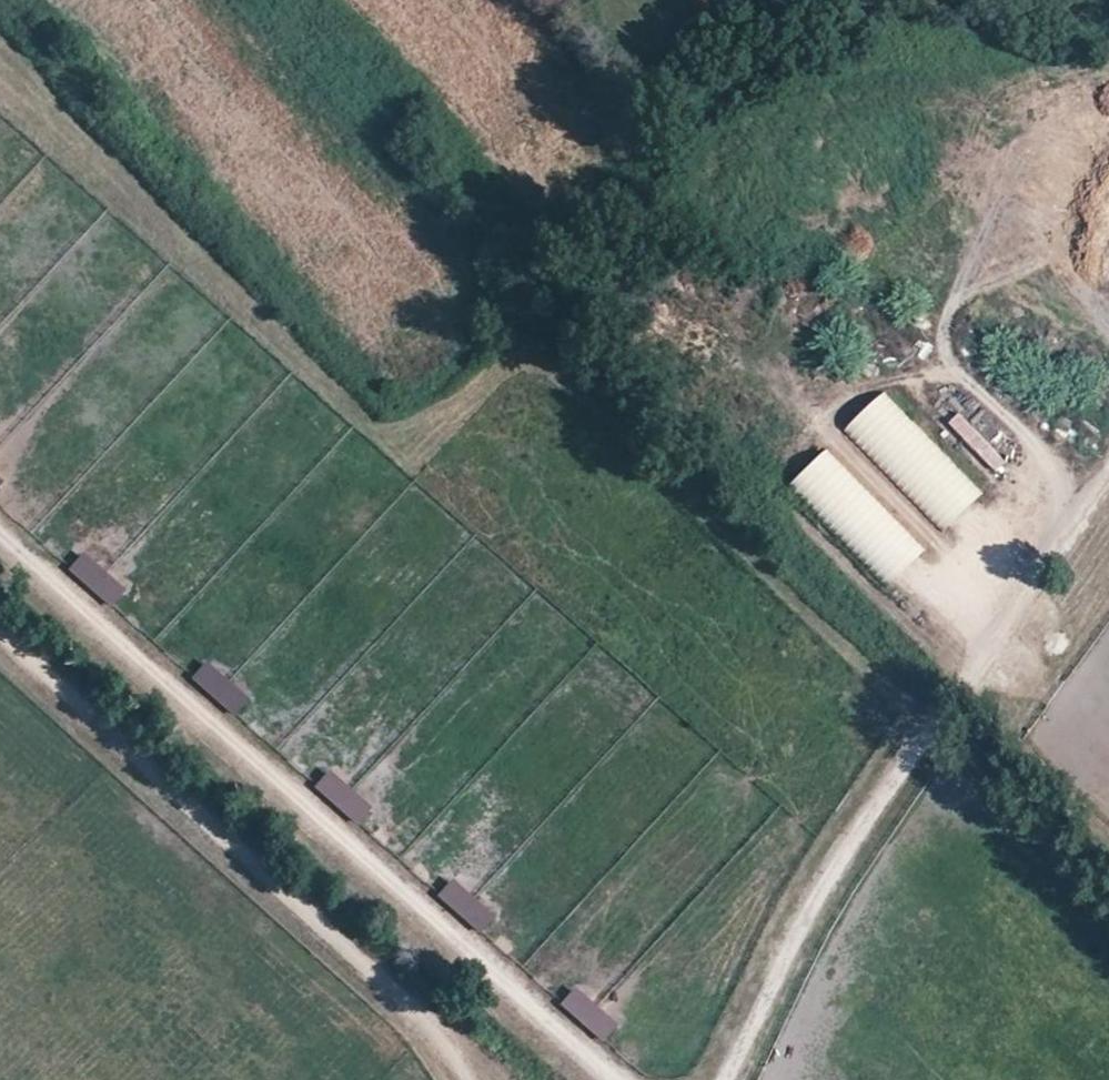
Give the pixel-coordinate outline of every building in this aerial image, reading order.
[(845,427),(944,531),(984,493),(885,389),(845,427)] [(827,447),(787,485),(886,587),(926,550),(827,447)] [(128,592),(84,553),(68,571),(112,610),(128,592)] [(251,699),(206,661),(191,679),(235,717),(251,699)] [(371,805),(331,770),(316,787),(357,822),(371,805)] [(497,916),(454,879),(438,897),(481,934),(497,916)] [(618,1024),(576,987),(559,1005),(602,1043),(618,1024)]
